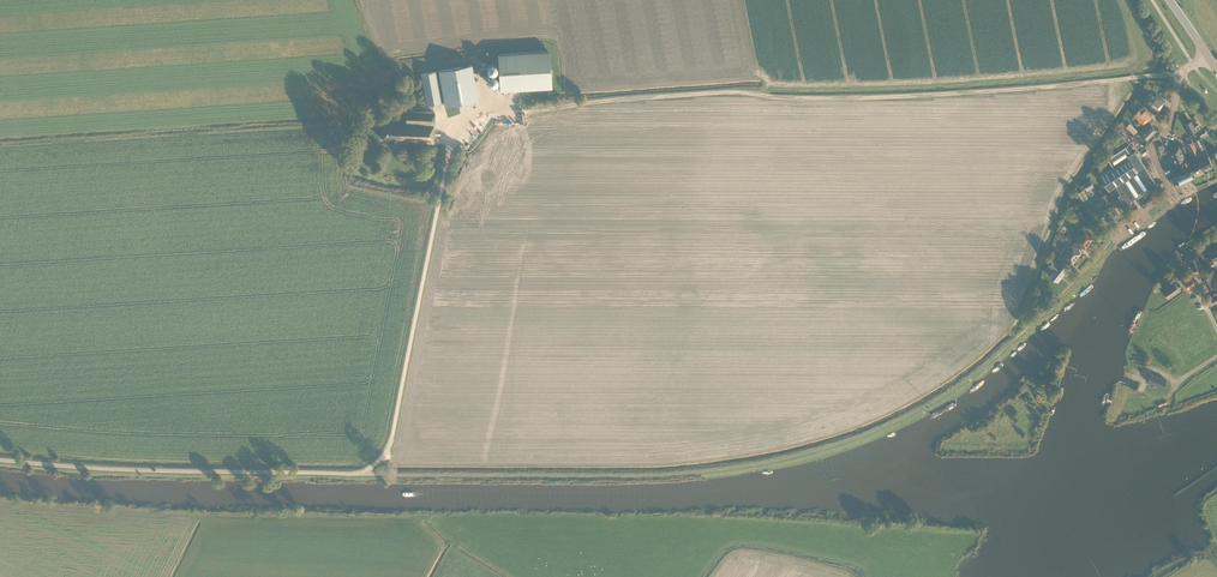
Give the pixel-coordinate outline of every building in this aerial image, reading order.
[(551,88),(549,51),(500,54),(502,90),(551,88)] [(490,85),(498,85),(499,64),(491,64),(490,85)] [(440,71),(446,105),(478,100),(472,65),(440,71)] [(421,74),(427,105),(442,102),(437,71),(421,74)] [(1152,109),(1158,113),(1165,101),(1160,98),(1157,95),(1156,97),(1150,93),(1145,102),(1145,103),(1144,105),(1149,108),(1150,107),(1152,109)] [(1141,124),(1143,125),(1151,116),(1142,107),(1134,115),(1139,120),(1138,121),(1139,122),(1141,124)] [(384,123),(383,139),(391,139),(391,141),(398,142),(398,143),(434,145),(435,112),(404,111),(403,122),(391,122),(391,120),(384,119),(384,123)] [(1197,130),(1201,128),(1198,124),(1195,126),(1192,121),(1186,124),(1191,134),(1197,131),(1197,130)] [(1126,127),(1134,135),(1138,131),(1130,123),(1126,127)] [(1140,133),(1147,140),(1157,130),(1150,123),(1140,133)] [(1188,147),(1193,158),(1196,156),(1199,155),(1193,142),(1188,145),(1189,146),(1188,147)] [(1183,163),(1187,161),(1187,160),(1180,146),(1170,151),(1176,166),(1183,163)] [(1124,147),(1108,158),(1114,168),(1112,169),(1110,168),(1100,175),(1105,183),(1102,185),(1106,192),(1116,186),(1121,193),(1118,195),(1126,206),(1132,202),(1131,200),(1149,188),(1150,190),(1158,185),(1136,150),(1129,154),(1124,147)] [(1196,160),(1197,162),(1202,170),(1213,165),(1207,154),(1201,157),(1201,159),(1198,161),(1196,156),(1193,158),(1195,160),(1196,160)] [(1196,175),(1195,173),(1191,165),(1189,161),(1187,160),(1187,161),(1183,163),(1176,166),(1178,169),(1173,172),(1176,177),(1171,179),(1174,185),(1178,183),(1179,184),(1196,175)] [(1195,173),(1202,170),(1197,162),(1191,165),(1195,173)] [(1094,187),(1090,180),(1084,184),(1088,190),(1094,187)] [(1083,190),(1076,193),(1081,202),(1088,198),(1083,190)] [(1101,196),(1106,203),(1110,200),(1106,193),(1101,196)] [(1106,203),(1106,204),(1108,206),(1109,206),(1110,207),(1109,208),(1110,210),(1109,211),(1113,218),(1120,214),(1113,204),(1110,200),(1106,203)] [(1108,206),(1106,204),(1105,205),(1107,208),(1102,211),(1109,221),(1113,218),(1109,211),(1110,210),(1109,208),(1110,207),(1109,206),(1108,206)] [(1078,215),(1086,227),(1090,224),(1088,221),(1089,220),(1085,214),(1084,215),(1083,212),(1078,215)] [(1086,248),(1093,239),(1092,237),(1093,236),(1085,230),(1076,242),(1083,248),(1084,247),(1086,248)] [(1063,240),(1065,237),(1059,232),(1056,235),(1063,240)] [(1058,240),(1055,245),(1062,248),(1065,244),(1058,240)] [(1066,245),(1064,248),(1077,258),(1081,254),(1079,252),(1081,251),(1073,245),(1070,249),(1066,245)] [(1206,252),(1208,256),(1207,257),(1211,266),(1216,263),(1216,246),(1206,252)] [(1071,263),(1072,261),(1074,263),(1077,258),(1064,248),(1062,251),(1065,254),(1063,257),(1071,263)] [(1197,257),(1189,260),(1194,270),(1199,268),(1202,274),(1207,271),(1204,263),(1201,265),(1197,257)] [(1049,275),(1056,280),(1060,275),(1062,276),(1069,268),(1069,269),(1069,268),(1060,261),(1060,262),(1059,263),(1054,259),(1054,258),(1047,266),(1048,267),(1048,266),(1053,270),(1050,275),(1049,274),(1049,275)] [(1183,280),(1189,289),(1196,285),(1190,275),(1183,280)] [(1205,280),(1209,289),(1214,286),(1213,283),(1215,282),(1213,276),(1205,280)] [(1162,289),(1168,298),(1180,290),(1175,283),(1168,288),(1166,286),(1162,289)] [(1212,306),(1216,303),(1216,298),(1216,297),(1209,300),(1212,306)] [(1148,382),(1164,388),(1167,380),(1151,373),(1148,382)]
